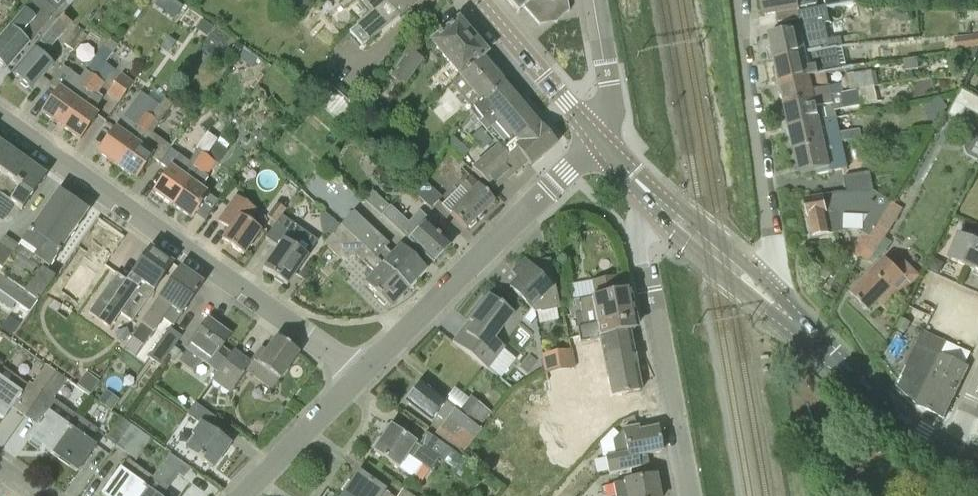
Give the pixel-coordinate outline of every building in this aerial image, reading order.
[(7,68),(29,43),(57,11),(44,0),(33,0),(0,38),(0,62),(7,68)] [(175,17),(184,5),(177,0),(160,0),(157,4),(175,17)] [(313,0),(292,0),(307,9),(313,0)] [(363,2),(361,3),(369,13),(356,24),(357,25),(349,32),(362,47),(370,40),(371,42),(407,10),(419,0),(361,0),(363,2)] [(517,12),(518,14),(520,12),(519,12),(524,8),(540,26),(553,14),(570,11),(567,0),(506,0),(517,12)] [(794,9),(797,9),(796,6),(816,2),(815,0),(763,0),(766,15),(776,13),(778,23),(796,19),(794,9)] [(827,8),(857,3),(856,0),(822,0),(823,8),(827,8)] [(827,39),(823,22),(830,21),(827,8),(823,8),(798,13),(801,29),(770,35),(776,61),(840,47),(839,38),(832,40),(832,38),(827,39)] [(31,90),(52,65),(45,56),(72,25),(62,16),(35,48),(12,73),(21,81),(20,84),(25,89),(28,88),(31,90)] [(459,22),(458,20),(430,44),(458,77),(449,85),(449,86),(451,84),(487,53),(468,32),(469,30),(461,21),(459,22)] [(74,51),(85,34),(76,28),(65,44),(74,51)] [(977,47),(977,35),(954,39),(956,51),(963,50),(977,47)] [(236,42),(231,53),(255,64),(260,53),(236,42)] [(781,85),(827,75),(845,72),(840,47),(776,61),(781,85)] [(963,50),(965,60),(974,59),(977,50),(977,47),(963,50)] [(405,87),(423,61),(407,49),(368,105),(379,113),(399,84),(405,87)] [(470,112),(503,84),(500,79),(505,75),(487,53),(451,84),(449,86),(470,112)] [(113,79),(118,72),(106,63),(96,77),(61,126),(80,140),(98,115),(93,111),(101,100),(96,96),(110,77),(113,79)] [(61,126),(96,77),(86,70),(82,77),(69,94),(60,87),(41,112),(61,126)] [(851,93),(876,88),(872,70),(847,76),(851,93)] [(119,103),(133,83),(121,74),(107,94),(119,103)] [(786,107),(831,97),(827,75),(781,85),(786,107)] [(977,81),(977,77),(974,75),(969,84),(975,87),(977,81)] [(345,128),(359,112),(327,83),(313,99),(345,128)] [(539,127),(503,84),(470,112),(497,146),(506,155),(513,148),(527,162),(531,166),(557,144),(541,125),(539,127)] [(851,93),(842,95),(845,110),(879,103),(876,88),(851,93)] [(977,116),(977,101),(961,92),(955,104),(977,116)] [(791,129),(837,119),(831,97),(786,107),(791,129)] [(937,115),(946,108),(939,98),(929,104),(937,115)] [(160,163),(171,148),(173,145),(155,134),(174,105),(164,99),(157,110),(117,166),(136,180),(152,157),(160,163)] [(147,103),(133,124),(123,116),(116,127),(115,126),(97,152),(117,166),(157,110),(147,103)] [(796,152),(842,141),(837,119),(791,129),(796,152)] [(977,162),(977,159),(977,138),(975,137),(974,137),(973,137),(972,137),(971,137),(970,138),(969,139),(968,139),(967,140),(966,141),(965,142),(964,143),(964,144),(964,145),(963,146),(963,147),(963,148),(963,149),(963,150),(963,151),(964,152),(964,153),(964,154),(965,155),(965,156),(977,162)] [(0,141),(0,181),(19,155),(0,141)] [(818,175),(848,169),(842,141),(796,152),(801,174),(817,171),(818,175)] [(207,156),(206,157),(216,163),(218,165),(228,151),(216,143),(215,145),(207,156)] [(506,155),(497,146),(471,169),(493,191),(527,162),(513,148),(506,155)] [(206,157),(207,156),(201,151),(197,149),(189,161),(171,148),(160,163),(169,169),(153,192),(173,206),(206,157)] [(47,175),(19,155),(0,181),(0,195),(22,210),(47,175)] [(192,219),(209,194),(210,194),(201,187),(207,177),(207,176),(216,163),(206,157),(173,206),(192,219)] [(843,178),(847,192),(874,191),(869,173),(843,178)] [(495,202),(471,177),(461,187),(459,186),(443,203),(466,229),(469,226),(470,228),(476,223),(474,221),(495,202)] [(431,209),(442,197),(425,180),(414,193),(431,209)] [(55,277),(47,272),(89,212),(58,190),(18,246),(7,262),(0,272),(0,293),(30,313),(55,277)] [(408,223),(373,190),(364,200),(408,240),(433,264),(450,245),(427,224),(430,220),(420,211),(408,223)] [(893,202),(874,191),(847,192),(837,193),(806,200),(810,219),(811,218),(815,237),(847,229),(843,216),(869,215),(855,237),(867,244),(893,202)] [(243,256),(260,230),(249,221),(256,211),(246,204),(232,196),(215,222),(229,231),(222,240),(243,256)] [(903,209),(893,202),(878,226),(889,232),(903,209)] [(274,223),(285,209),(277,203),(267,217),(274,223)] [(389,244),(354,212),(342,226),(357,240),(358,239),(408,289),(426,270),(400,245),(390,255),(385,249),(389,244)] [(287,285),(308,256),(318,241),(281,216),(265,239),(278,248),(263,269),(287,285)] [(357,240),(342,226),(325,244),(346,263),(355,254),(376,274),(365,285),(379,298),(377,300),(384,307),(386,305),(390,308),(408,289),(358,239),(357,240)] [(959,233),(948,259),(977,271),(977,241),(959,233)] [(18,246),(4,237),(0,244),(0,258),(7,262),(18,246)] [(162,256),(150,248),(127,281),(124,283),(113,277),(99,298),(120,314),(133,294),(146,303),(173,264),(169,261),(169,259),(164,256),(162,256)] [(896,268),(885,258),(873,270),(852,294),(870,312),(879,303),(886,311),(900,296),(920,275),(904,260),(896,268)] [(554,285),(549,261),(528,265),(525,262),(514,272),(518,276),(509,286),(534,311),(534,309),(558,304),(555,293),(550,287),(554,285)] [(174,326),(202,285),(204,284),(180,268),(131,337),(144,345),(163,319),(174,326)] [(569,317),(582,314),(586,328),(633,319),(634,319),(636,319),(630,290),(621,291),(619,276),(591,281),(594,296),(566,302),(569,317)] [(504,347),(494,339),(513,314),(489,296),(476,313),(453,342),(487,369),(504,347)] [(634,319),(633,319),(586,328),(578,330),(579,336),(580,342),(600,339),(630,332),(636,331),(634,319)] [(212,380),(230,355),(220,348),(230,335),(208,320),(185,350),(186,351),(179,361),(193,371),(200,361),(211,369),(207,376),(212,380)] [(161,366),(182,337),(169,328),(148,357),(161,366)] [(944,419),(951,405),(969,367),(941,354),(947,342),(923,330),(897,386),(918,406),(944,419)] [(894,355),(904,337),(894,331),(885,349),(894,355)] [(635,355),(630,332),(600,339),(603,361),(635,355)] [(251,362),(252,363),(247,371),(274,389),(279,379),(280,380),(299,352),(278,337),(268,350),(263,347),(251,362)] [(572,349),(543,355),(546,372),(575,366),(572,349)] [(251,362),(233,351),(230,355),(212,380),(230,393),(247,371),(252,363),(251,362)] [(642,392),(635,355),(603,361),(605,375),(578,380),(575,366),(546,372),(557,431),(570,428),(570,430),(619,421),(619,417),(628,415),(624,396),(642,392)] [(48,363),(32,385),(29,382),(28,383),(2,366),(0,369),(0,413),(5,417),(4,418),(5,419),(13,407),(25,416),(58,371),(48,363)] [(51,454),(79,416),(54,398),(68,378),(58,371),(25,416),(38,425),(29,438),(51,454)] [(86,373),(77,386),(90,395),(99,382),(86,373)] [(446,403),(421,383),(406,402),(431,422),(436,416),(444,422),(436,433),(462,455),(482,431),(479,428),(491,413),(471,397),(459,412),(446,403)] [(113,412),(122,400),(107,390),(99,401),(113,412)] [(212,468),(229,443),(209,429),(216,418),(195,404),(187,415),(198,424),(191,435),(193,437),(185,448),(212,468)] [(80,471),(97,447),(90,442),(98,430),(79,416),(51,454),(53,455),(56,451),(80,469),(79,470),(80,471)] [(115,446),(131,424),(121,418),(106,439),(115,446)] [(136,460),(151,439),(131,424),(115,446),(136,460)] [(419,445),(417,444),(391,426),(374,451),(400,469),(408,457),(430,472),(438,459),(447,466),(463,476),(472,463),(428,432),(419,445)] [(618,457),(606,460),(609,474),(633,469),(632,464),(638,463),(636,457),(662,452),(657,428),(639,431),(639,427),(622,431),(615,439),(618,457)] [(190,469),(169,454),(153,477),(139,495),(162,495),(178,475),(183,479),(190,469)] [(128,460),(121,470),(120,469),(104,491),(110,495),(139,495),(153,477),(128,460)] [(359,474),(344,495),(391,495),(359,474)] [(655,476),(614,485),(616,495),(659,495),(655,476)]
